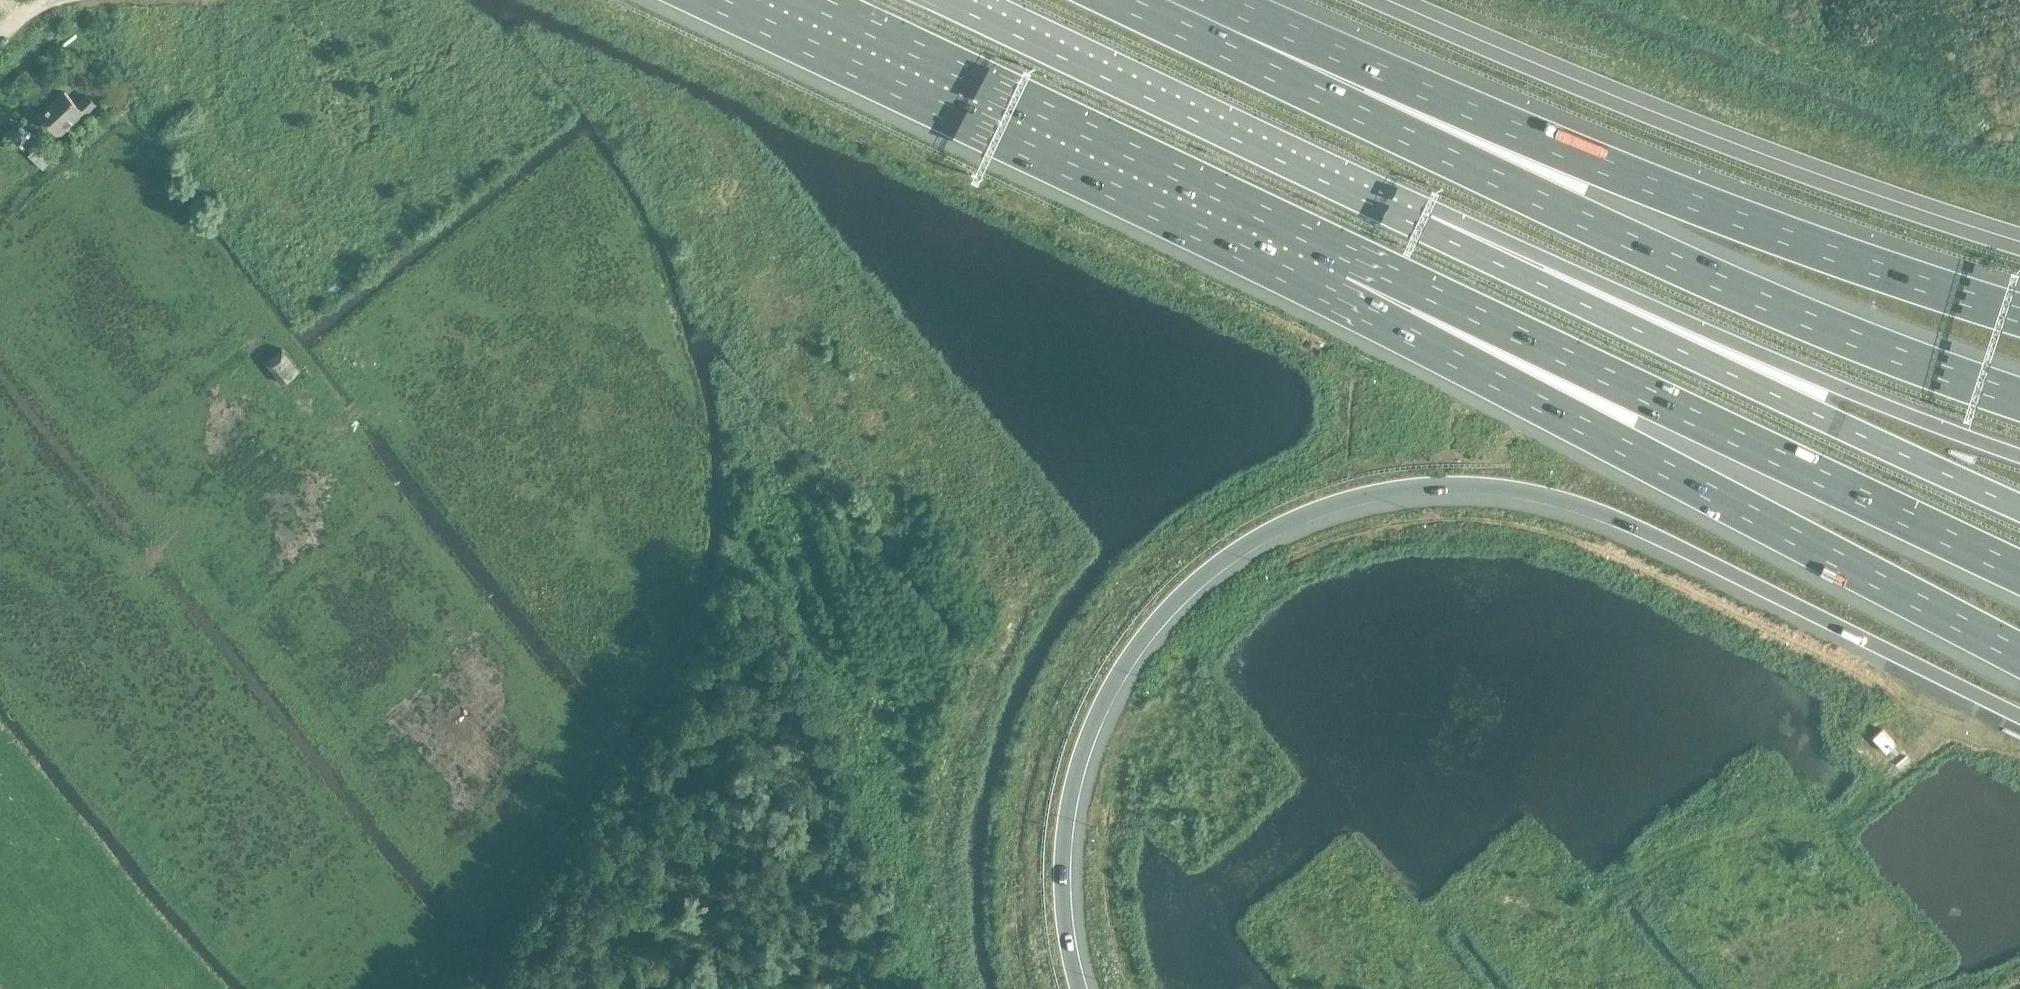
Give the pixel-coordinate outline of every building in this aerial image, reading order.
[(351,0),(339,0),(339,9),(351,9),(351,0)] [(1873,34),(1886,35),(1887,12),(1873,11),(1873,34)] [(103,89),(98,84),(90,92),(95,97),(103,89)] [(92,99),(84,91),(74,100),(62,87),(39,109),(56,126),(76,106),(80,110),(92,99)] [(44,169),(59,152),(43,138),(28,154),(44,169)] [(299,370),(282,349),(267,361),(284,382),(299,370)] [(1893,738),(1879,724),(1870,733),(1884,747),(1893,738)]
